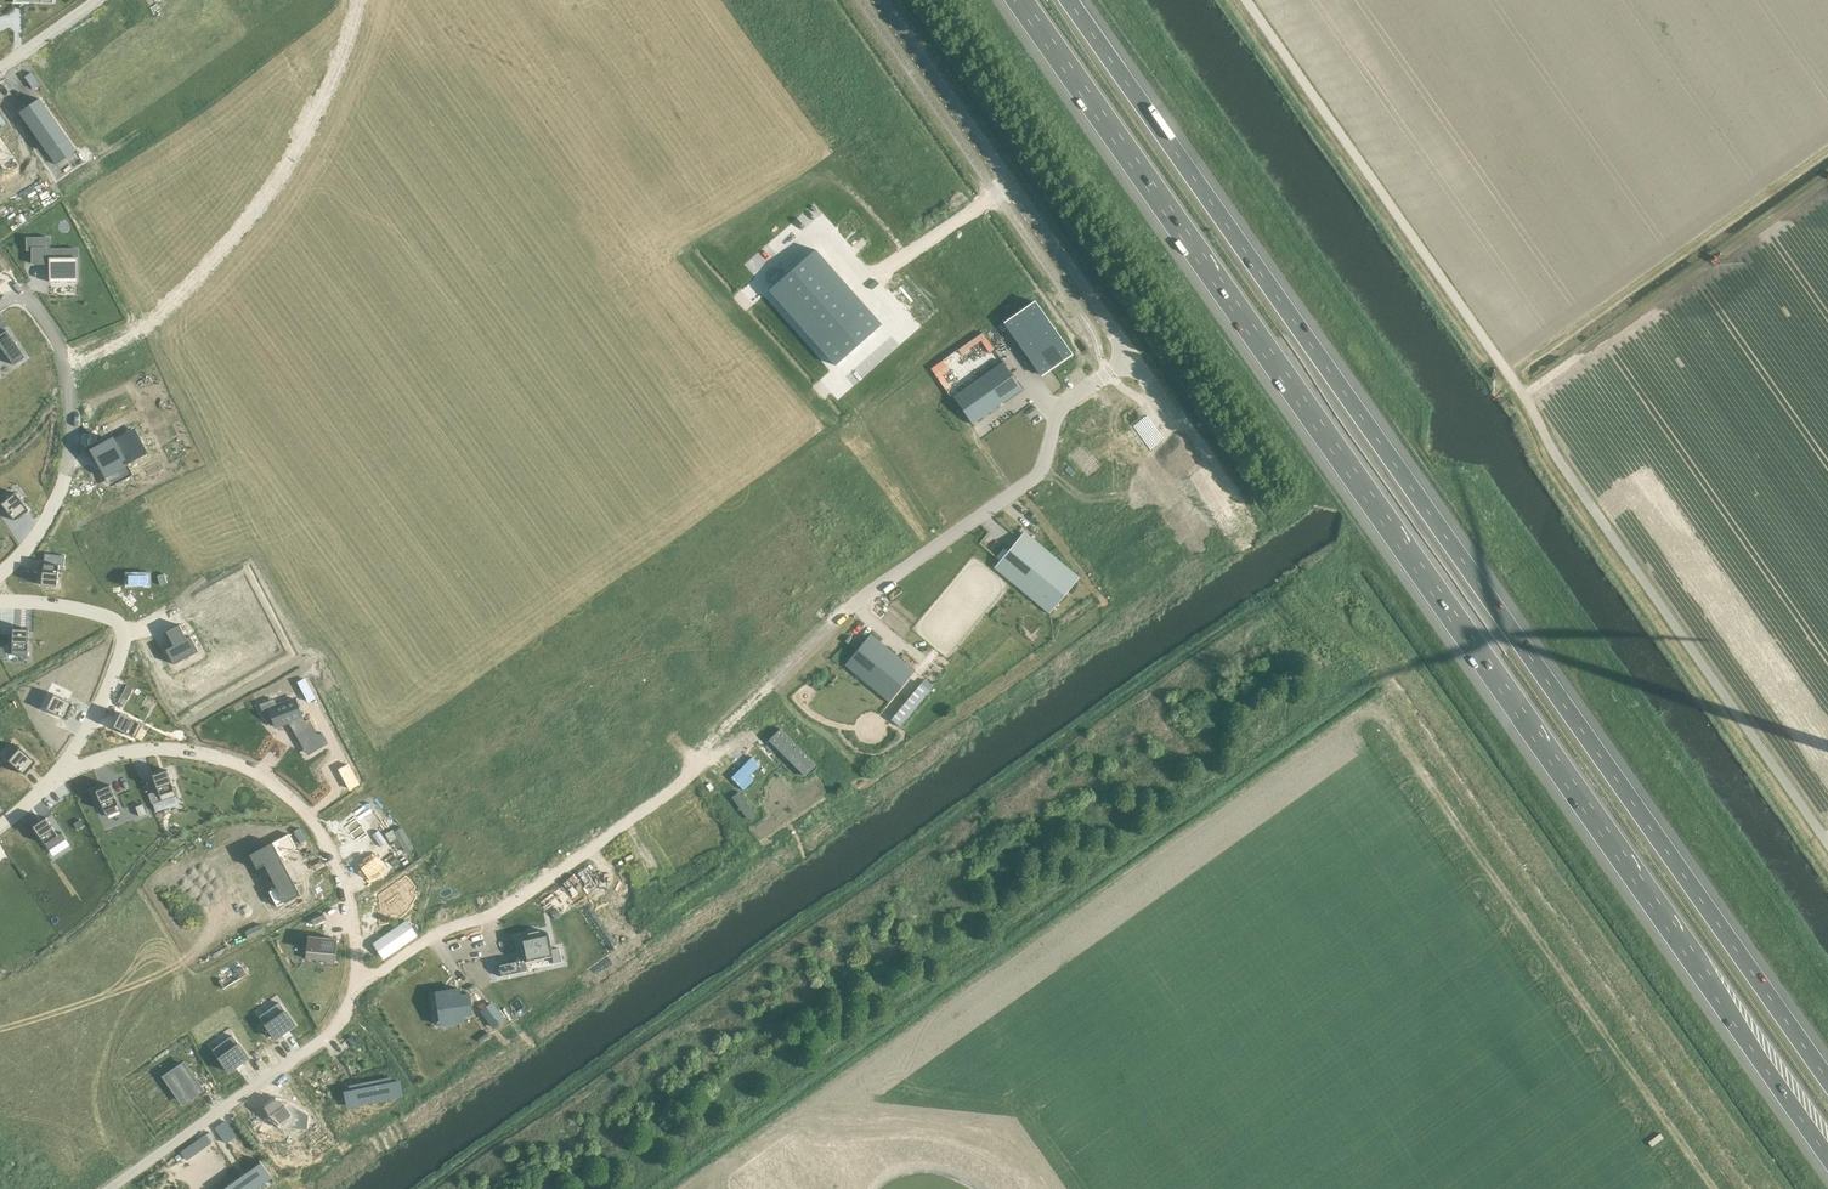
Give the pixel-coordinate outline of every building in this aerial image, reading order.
[(40,99),(20,113),(56,164),(76,150),(40,99)] [(6,172),(5,170),(17,162),(18,164),(18,163),(0,137),(0,165),(6,172)] [(45,249),(32,249),(32,265),(50,265),(50,283),(77,283),(77,251),(45,251),(45,249)] [(815,249),(769,290),(835,365),(881,324),(815,249)] [(1034,301),(1005,322),(1042,375),(1071,354),(1034,301)] [(0,334),(0,354),(4,351),(14,365),(26,357),(7,330),(1,334),(0,334)] [(1002,361),(952,396),(972,424),(1022,389),(1002,361)] [(134,430),(94,451),(106,474),(118,468),(122,477),(128,474),(124,465),(146,453),(134,430)] [(2,504),(15,521),(29,510),(15,493),(2,504)] [(1023,533),(995,566),(1023,589),(1025,587),(1042,601),(1040,604),(1049,611),(1078,578),(1023,533)] [(137,536),(137,551),(149,551),(149,536),(137,536)] [(112,549),(112,566),(132,566),(132,549),(112,549)] [(45,553),(41,585),(57,586),(59,565),(64,566),(65,555),(45,553)] [(129,574),(129,584),(149,584),(149,575),(129,574)] [(179,624),(166,631),(174,645),(166,649),(174,664),(199,651),(191,636),(187,638),(179,624)] [(12,650),(28,651),(29,629),(13,628),(12,650)] [(871,634),(845,665),(854,674),(857,671),(881,691),(879,694),(888,702),(915,670),(871,634)] [(298,682),(308,702),(315,698),(305,678),(298,682)] [(127,685),(121,696),(128,699),(133,688),(127,685)] [(46,709),(66,719),(74,703),(54,693),(46,709)] [(277,705),(269,708),(272,716),(275,724),(275,727),(289,722),(293,729),(305,750),(311,746),(317,743),(319,747),(320,747),(328,742),(322,733),(318,735),(309,719),(305,722),(302,716),(295,699),(282,703),(277,705)] [(114,726),(135,737),(143,724),(121,712),(114,726)] [(768,740),(760,748),(769,756),(778,747),(800,770),(801,769),(806,774),(805,775),(807,777),(812,772),(817,766),(780,729),(775,734),(768,740)] [(25,775),(37,762),(18,745),(6,758),(25,775)] [(752,757),(731,778),(739,786),(760,765),(752,757)] [(359,784),(349,765),(348,764),(339,769),(340,772),(349,789),(359,784)] [(153,775),(162,801),(176,796),(168,770),(153,775)] [(96,790),(106,816),(121,810),(110,784),(96,790)] [(148,794),(152,804),(157,802),(154,792),(148,794)] [(136,807),(140,816),(146,813),(142,804),(136,807)] [(356,816),(343,825),(356,843),(369,834),(356,816)] [(33,826),(45,844),(58,835),(46,817),(33,826)] [(74,824),(77,829),(84,826),(81,820),(74,824)] [(278,840),(249,855),(257,869),(264,865),(276,888),(269,892),(277,907),(300,894),(296,885),(299,884),(298,883),(295,884),(280,857),(285,854),(278,840)] [(370,855),(357,864),(370,882),(383,873),(370,855)] [(380,911),(378,911),(380,925),(382,924),(384,924),(387,923),(388,923),(388,922),(388,921),(388,920),(388,919),(389,918),(389,917),(390,916),(391,916),(391,915),(392,915),(393,915),(394,915),(395,915),(396,915),(397,916),(398,916),(399,917),(399,918),(401,917),(402,916),(404,914),(406,913),(407,912),(408,911),(409,909),(410,908),(411,907),(410,906),(411,905),(412,904),(412,903),(413,902),(414,901),(414,900),(415,898),(416,897),(416,896),(411,893),(411,892),(411,891),(415,888),(414,886),(413,884),(412,882),(410,880),(408,879),(407,878),(406,876),(404,877),(403,878),(401,880),(400,881),(399,882),(398,883),(397,882),(379,895),(380,906),(381,906),(382,910),(381,910),(380,911)] [(562,887),(542,901),(555,919),(574,905),(562,887)] [(523,957),(496,963),(499,976),(527,970),(525,961),(552,956),(554,963),(562,961),(559,948),(552,950),(548,932),(538,934),(538,931),(528,933),(529,936),(519,938),(523,957)] [(308,936),(305,958),(334,961),(337,939),(308,936)] [(449,996),(439,997),(441,1006),(440,1007),(441,1010),(443,1019),(452,1018),(453,1024),(461,1022),(460,1014),(462,1013),(462,1015),(467,1015),(467,1014),(472,1013),(469,994),(465,995),(464,994),(459,995),(460,997),(458,997),(456,989),(448,990),(449,996)] [(280,1003),(260,1017),(266,1025),(275,1039),(295,1025),(285,1011),(280,1003)] [(491,1005),(482,1011),(493,1027),(502,1021),(491,1005)] [(233,1035),(214,1049),(229,1071),(249,1057),(233,1035)] [(181,1063),(166,1073),(187,1103),(202,1092),(181,1063)] [(345,1092),(347,1105),(401,1094),(399,1081),(392,1083),(391,1078),(352,1085),(353,1090),(345,1092)] [(273,1099),(266,1105),(274,1117),(287,1126),(306,1127),(307,1116),(291,1106),(283,1104),(273,1099)] [(211,1143),(206,1135),(181,1152),(187,1160),(211,1143)] [(225,1188),(251,1188),(254,1187),(255,1188),(271,1177),(262,1163),(225,1188)]
